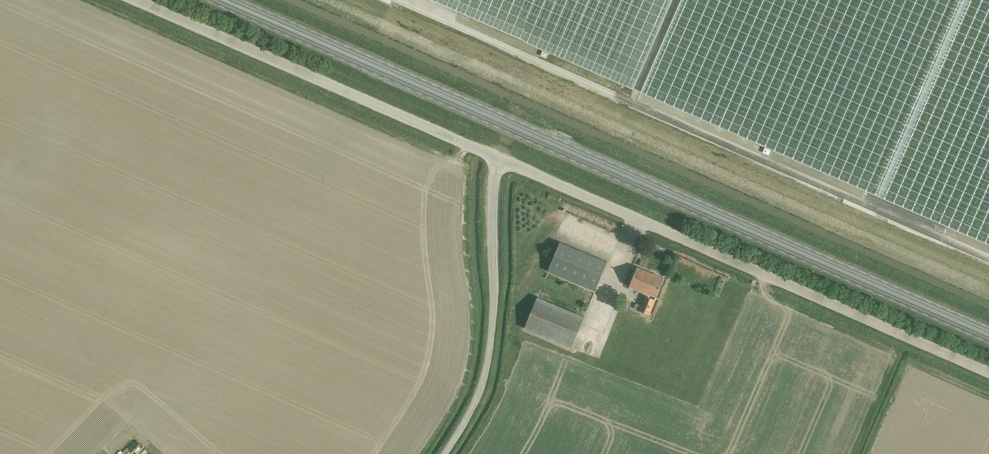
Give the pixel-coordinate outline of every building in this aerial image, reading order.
[(634,88),(672,0),(432,0),(634,88)] [(548,271),(558,275),(596,291),(608,261),(560,242),(548,271)] [(657,296),(661,287),(664,278),(638,267),(630,286),(657,296)] [(650,314),(656,300),(646,296),(642,306),(636,304),(634,308),(650,314)] [(572,348),(576,338),(585,317),(538,297),(525,328),(572,348)]
